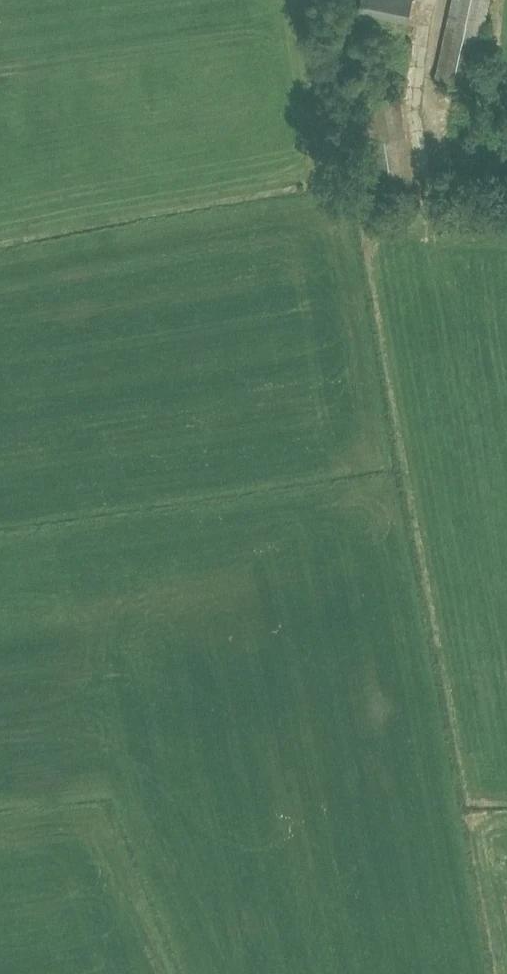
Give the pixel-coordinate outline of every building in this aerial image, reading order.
[(355,27),(403,37),(411,0),(361,0),(355,27)] [(490,0),(451,0),(434,81),(471,88),(490,0)]
